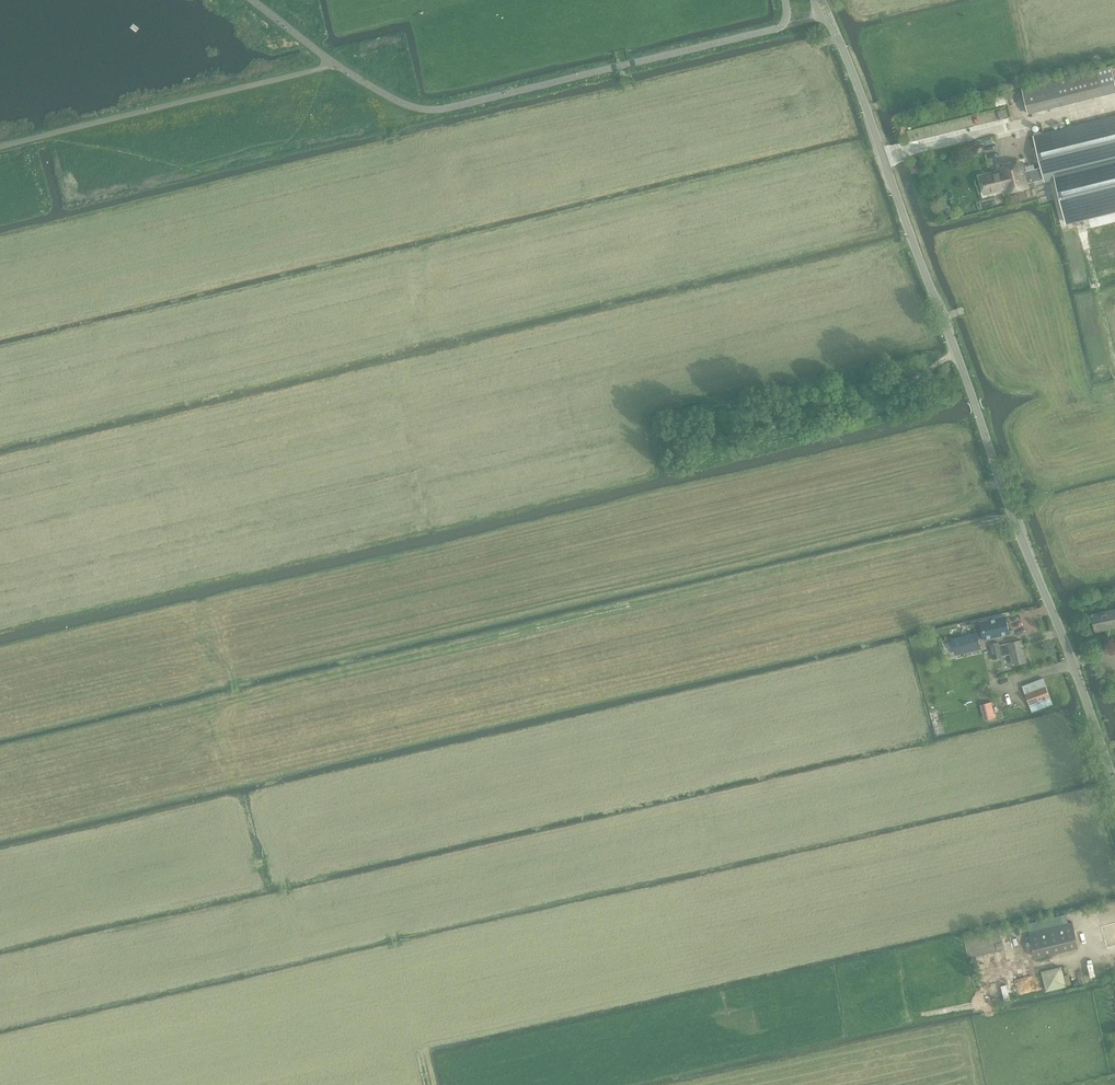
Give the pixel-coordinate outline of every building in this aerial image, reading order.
[(1027,112),(1114,91),(1114,85),(1110,66),(1022,90),(1027,112)] [(1034,137),(1042,167),(1044,179),(1045,182),(1054,180),(1064,222),(1114,210),(1114,117),(1042,135),(1034,137)] [(1022,162),(1006,166),(1012,192),(1028,188),(1027,184),(1044,179),(1042,167),(1024,172),(1022,162)] [(1002,172),(980,177),(984,193),(984,194),(990,193),(1006,189),(1007,193),(1008,193),(1012,192),(1006,166),(1000,167),(1002,172)] [(1092,615),(1096,632),(1114,627),(1114,610),(1092,615)] [(1006,616),(984,621),(980,622),(981,624),(975,625),(977,634),(952,639),(955,652),(980,646),(979,638),(984,637),(984,639),(1010,633),(1006,616)] [(1022,641),(1009,644),(1008,643),(1000,645),(999,642),(990,644),(993,659),(1003,657),(1003,656),(1011,654),(1013,666),(1027,663),(1022,641)] [(1043,678),(1023,686),(1032,711),(1053,703),(1043,678)] [(997,717),(993,701),(980,705),(984,720),(997,717)] [(1035,956),(1078,947),(1072,921),(1030,931),(1035,956)] [(1047,990),(1073,983),(1068,964),(1042,971),(1047,990)]
